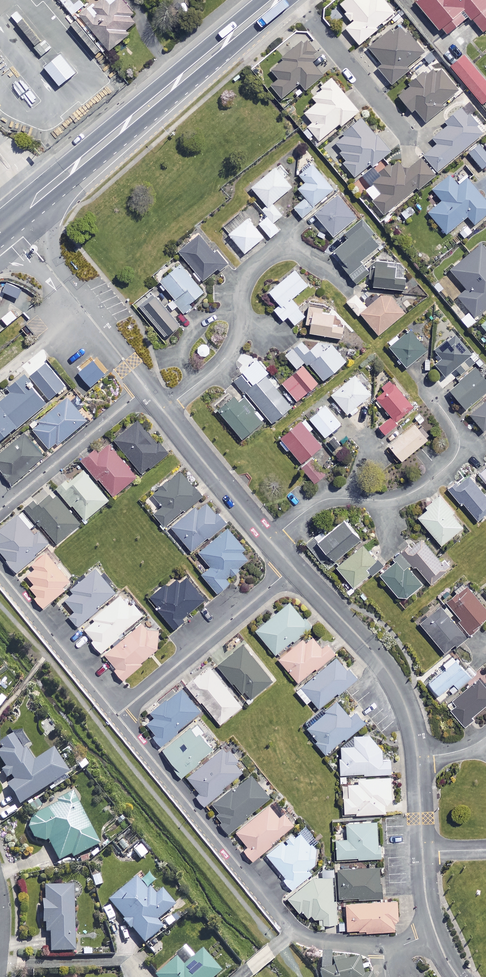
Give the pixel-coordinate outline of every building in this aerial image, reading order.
[(87,9),(79,0),(60,0),(75,19),(87,9)] [(75,19),(77,22),(73,25),(98,56),(107,48),(110,51),(130,35),(126,31),(139,20),(123,0),(105,0),(90,13),(87,9),(75,19)] [(370,0),(346,0),(341,5),(355,22),(346,29),(360,45),(377,30),(376,29),(394,13),(383,0),(370,0)] [(485,0),(421,0),(418,3),(439,30),(442,28),(447,35),(470,17),(483,33),(485,31),(485,1),(485,0)] [(424,54),(400,24),(370,48),(383,65),(378,69),(392,86),(410,71),(407,68),(424,54)] [(318,55),(303,39),(271,70),(279,79),(271,86),(283,99),(299,83),(307,91),(324,75),(311,61),(318,55)] [(76,74),(62,56),(46,68),(60,87),(76,74)] [(463,56),(450,66),(483,105),(485,102),(485,83),(463,56)] [(459,93),(439,69),(427,79),(423,74),(398,95),(414,114),(417,112),(426,123),(442,109),(441,108),(459,93)] [(359,112),(332,79),(321,88),(323,90),(313,98),(318,104),(306,113),(314,123),(303,132),(314,146),(340,124),(342,126),(359,112)] [(484,133),(464,108),(446,122),(449,126),(434,138),(439,144),(424,155),(438,171),(484,133)] [(390,150),(361,120),(335,145),(349,159),(344,164),(357,177),(371,163),(374,166),(390,150)] [(479,145),(469,154),(483,169),(485,166),(485,153),(479,145)] [(397,162),(366,184),(368,187),(364,190),(383,215),(435,177),(422,160),(405,173),(397,162)] [(334,190),(311,163),(299,174),(307,183),(299,190),(306,198),(295,208),(302,217),(334,190)] [(262,210),(268,217),(259,224),(271,238),(280,231),(273,223),(282,216),(272,204),(294,186),(278,167),(253,188),(267,205),(262,210)] [(448,174),(432,188),(443,201),(429,213),(447,234),(468,216),(475,225),(485,216),(485,201),(468,180),(459,187),(448,174)] [(357,218),(337,195),(315,214),(335,237),(357,218)] [(264,238),(242,212),(232,220),(238,229),(230,235),(246,254),(264,238)] [(380,250),(367,229),(335,250),(357,284),(371,275),(362,261),(380,250)] [(224,263),(199,236),(179,254),(204,281),(224,263)] [(485,242),(452,270),(467,289),(458,297),(475,318),(485,309),(485,242)] [(204,293),(182,265),(162,281),(184,309),(204,293)] [(407,269),(377,267),(375,288),(405,290),(407,269)] [(308,286),(296,271),(270,293),(280,305),(274,310),(284,321),(288,317),(295,325),(306,317),(291,300),(308,286)] [(24,291),(7,285),(3,296),(20,302),(24,291)] [(367,308),(356,295),(347,302),(358,315),(367,308)] [(180,326),(155,296),(140,308),(166,339),(180,326)] [(395,297),(391,299),(381,297),(361,313),(379,335),(407,312),(395,297)] [(322,310),(310,307),(307,324),(311,325),(310,333),(341,339),(346,318),(321,313),(322,310)] [(21,314),(14,308),(2,319),(8,325),(21,314)] [(428,350),(409,330),(400,339),(397,336),(387,345),(409,368),(428,350)] [(477,362),(456,335),(437,350),(444,359),(438,364),(446,376),(456,368),(461,374),(477,362)] [(310,351),(302,342),(286,356),(297,369),(307,361),(325,381),(347,362),(333,346),(326,352),(319,344),(310,351)] [(104,376),(93,362),(80,373),(91,386),(104,376)] [(319,384),(304,366),(283,383),(298,401),(319,384)] [(477,369),(451,391),(467,409),(485,393),(485,380),(477,369)] [(253,388),(242,375),(234,382),(243,393),(246,391),(273,424),(294,406),(269,375),(253,388)] [(26,376),(8,391),(10,393),(0,401),(0,442),(48,404),(26,376)] [(372,395),(355,376),(332,395),(349,414),(372,395)] [(414,407),(391,380),(374,395),(391,416),(380,429),(387,435),(398,421),(414,407)] [(259,426),(235,397),(230,400),(226,395),(215,405),(243,439),(259,426)] [(87,421),(68,398),(32,428),(51,451),(87,421)] [(471,415),(485,434),(485,403),(471,415)] [(341,425),(325,406),(310,419),(326,438),(341,425)] [(164,457),(139,423),(116,440),(141,474),(164,457)] [(322,447),(301,423),(282,440),(302,464),(322,447)] [(428,440),(415,425),(390,446),(402,462),(428,440)] [(26,433),(0,456),(0,468),(14,484),(46,455),(26,433)] [(136,478),(110,446),(99,454),(96,451),(83,462),(98,480),(100,479),(114,496),(136,478)] [(325,475),(313,460),(303,468),(316,483),(325,475)] [(109,500),(84,471),(70,483),(72,486),(63,494),(86,520),(109,500)] [(202,496),(182,471),(153,494),(163,506),(155,513),(165,526),(202,496)] [(468,476),(451,491),(479,521),(485,515),(485,496),(468,476)] [(81,523),(53,493),(39,506),(34,501),(27,509),(59,543),(81,523)] [(454,512),(440,496),(417,515),(442,545),(463,528),(452,514),(454,512)] [(225,525),(207,501),(173,526),(191,551),(225,525)] [(18,515),(0,531),(0,550),(18,571),(50,543),(38,530),(35,534),(18,515)] [(362,539),(346,520),(319,542),(316,537),(307,544),(322,562),(330,556),(335,561),(362,539)] [(245,549),(228,528),(200,552),(212,567),(203,575),(219,593),(231,583),(228,579),(250,561),(242,552),(245,549)] [(449,570),(423,538),(395,559),(403,570),(414,562),(431,584),(449,570)] [(381,566),(365,545),(337,567),(354,588),(381,566)] [(73,582),(46,552),(32,565),(37,571),(29,577),(35,584),(30,589),(46,607),(73,582)] [(403,571),(396,563),(381,576),(403,601),(422,585),(407,568),(403,571)] [(116,591),(95,569),(62,600),(65,603),(60,608),(78,627),(116,591)] [(206,602),(187,579),(181,584),(176,578),(150,599),(175,629),(206,602)] [(467,589),(448,605),(472,632),(485,620),(485,610),(467,589)] [(130,606),(121,596),(94,618),(96,620),(84,631),(102,652),(122,635),(121,634),(144,614),(134,603),(130,606)] [(310,628),(291,604),(257,630),(276,654),(310,628)] [(465,638),(441,607),(420,623),(445,654),(465,638)] [(167,642),(148,619),(105,655),(125,679),(143,665),(141,663),(167,642)] [(321,647),(311,634),(280,658),(298,682),(335,654),(327,643),(321,647)] [(272,682),(243,646),(219,666),(249,701),(272,682)] [(472,677),(455,656),(446,664),(448,667),(429,683),(439,696),(454,683),(458,688),(472,677)] [(357,680),(340,658),(297,690),(307,703),(313,699),(320,708),(357,680)] [(243,706),(209,667),(188,685),(221,724),(243,706)] [(479,679),(448,706),(466,726),(485,708),(485,687),(479,679)] [(202,711),(182,688),(152,713),(156,717),(146,725),(163,744),(202,711)] [(350,718),(338,702),(326,712),(327,713),(307,728),(326,753),(369,721),(361,710),(350,718)] [(214,749),(192,725),(164,751),(185,774),(214,749)] [(20,732),(0,745),(0,763),(5,770),(1,773),(5,780),(10,777),(13,782),(6,787),(18,806),(70,774),(55,750),(37,761),(20,732)] [(370,735),(355,736),(355,747),(341,747),(341,774),(391,774),(391,760),(382,760),(382,751),(370,735)] [(243,772),(225,749),(189,777),(202,793),(198,796),(205,805),(223,791),(222,789),(243,772)] [(270,799),(253,776),(214,805),(221,814),(217,817),(227,831),(270,799)] [(394,802),(393,777),(343,780),(345,815),(386,813),(385,803),(394,802)] [(55,806),(30,818),(27,826),(35,841),(48,843),(58,864),(98,845),(74,793),(54,802),(55,806)] [(42,807),(35,798),(26,804),(32,814),(42,807)] [(280,818),(269,805),(238,832),(248,845),(243,849),(253,860),(295,824),(286,813),(280,818)] [(378,842),(378,821),(348,822),(349,840),(336,841),(337,858),(381,857),(381,842),(378,842)] [(140,841),(131,830),(113,845),(122,855),(140,841)] [(317,852),(300,831),(285,844),(283,841),(268,854),(294,887),(312,873),(309,869),(319,861),(317,852)] [(382,898),(381,868),(340,869),(340,899),(382,898)] [(333,875),(316,876),(289,897),(300,910),(308,916),(320,915),(321,924),(338,924),(336,900),(334,900),(333,875)] [(152,900),(136,880),(109,902),(143,944),(162,929),(156,922),(174,907),(162,892),(152,900)] [(74,952),(72,888),(44,889),(44,904),(41,904),(42,933),(50,933),(51,953),(74,952)] [(398,931),(398,902),(345,902),(345,932),(398,931)] [(202,951),(183,967),(175,958),(154,976),(155,976),(215,976),(221,972),(202,951)] [(319,967),(321,976),(371,976),(371,975),(365,976),(362,959),(319,967)]
